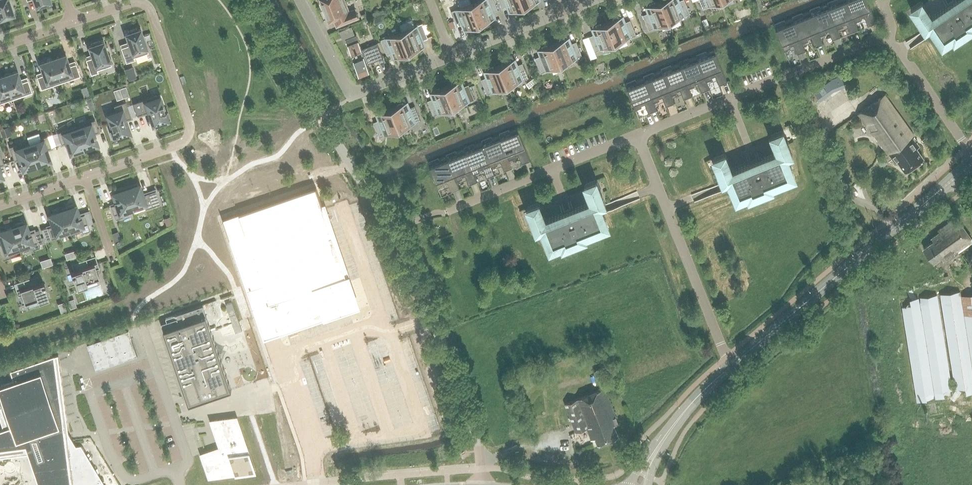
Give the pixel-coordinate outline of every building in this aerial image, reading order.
[(9,1),(9,0),(0,0),(0,19),(2,18),(2,20),(11,17),(11,15),(13,14),(11,8),(12,8),(10,1),(9,1)] [(322,2),(320,3),(323,9),(344,1),(344,0),(321,0),(322,2)] [(494,0),(479,0),(471,3),(480,24),(491,20),(489,14),(498,10),(494,0)] [(522,0),(498,0),(502,9),(511,5),(513,11),(525,7),(522,0)] [(669,22),(690,14),(684,0),(680,0),(674,2),(674,0),(663,0),(661,1),(669,22)] [(723,0),(699,0),(702,9),(723,0)] [(837,29),(843,27),(843,25),(846,24),(850,33),(858,29),(855,22),(846,0),(840,0),(828,5),(837,29)] [(855,22),(861,19),(860,18),(864,17),(868,26),(876,22),(867,0),(846,0),(855,22)] [(924,5),(921,1),(910,8),(925,30),(904,44),(908,50),(934,33),(942,45),(952,39),(954,41),(971,29),(971,0),(953,0),(954,2),(949,5),(946,0),(943,0),(947,6),(931,17),(924,5)] [(344,1),(323,9),(325,16),(327,15),(329,20),(335,18),(338,25),(337,26),(358,18),(355,9),(349,12),(344,1)] [(650,5),(652,11),(643,15),(649,30),(669,22),(661,1),(650,5)] [(466,23),(468,29),(480,24),(471,3),(451,11),(457,26),(466,23)] [(810,12),(820,36),(826,34),(825,32),(829,31),(832,40),(840,37),(837,29),(828,5),(810,12)] [(793,19),(802,43),(808,41),(807,39),(811,38),(815,47),(823,44),(820,36),(810,12),(793,19)] [(618,18),(607,22),(615,43),(636,35),(630,20),(621,24),(618,18)] [(805,51),(802,43),(793,19),(774,26),(787,58),(788,58),(785,50),(790,48),(790,46),(793,45),(797,54),(805,51)] [(595,52),(615,43),(607,22),(596,27),(598,33),(589,36),(595,52)] [(422,23),(401,31),(410,53),(421,48),(419,42),(428,38),(422,23)] [(148,53),(144,42),(145,42),(143,35),(142,35),(140,29),(137,30),(137,28),(127,31),(128,33),(125,34),(129,45),(121,48),(126,63),(135,60),(134,57),(148,53)] [(410,53),(401,31),(381,40),(386,55),(396,51),(398,57),(410,53)] [(368,64),(372,62),(383,58),(377,43),(362,49),(356,35),(345,39),(359,73),(370,69),(368,64)] [(564,39),(553,44),(561,65),(582,57),(576,42),(567,45),(564,39)] [(107,55),(108,54),(106,47),(105,48),(103,42),(100,43),(100,41),(91,44),(91,46),(89,47),(92,57),(86,60),(91,75),(98,72),(97,70),(111,65),(107,55)] [(541,73),(561,65),(553,44),(542,48),(544,54),(535,58),(541,73)] [(697,57),(706,81),(712,79),(712,78),(715,76),(719,85),(727,82),(714,50),(697,57)] [(65,55),(53,59),(52,58),(60,83),(80,76),(76,64),(69,66),(65,55)] [(679,64),(689,88),(694,86),(694,84),(697,83),(701,92),(709,89),(706,81),(697,57),(679,64)] [(46,61),(39,63),(43,75),(37,77),(41,89),(60,83),(52,58),(45,60),(46,61)] [(510,61),(499,65),(508,86),(528,78),(522,63),(513,67),(510,61)] [(662,71),(671,95),(677,93),(676,92),(680,90),(683,99),(692,96),(689,88),(679,64),(662,71)] [(487,95),(508,86),(499,65),(488,70),(490,76),(481,79),(487,95)] [(132,67),(125,70),(129,80),(136,77),(132,67)] [(11,73),(10,72),(4,74),(12,99),(32,92),(28,80),(21,82),(17,71),(11,73)] [(662,71),(644,78),(653,102),(659,100),(659,99),(662,97),(666,106),(674,103),(671,95),(662,71)] [(4,76),(0,77),(0,103),(12,99),(4,74),(3,75),(4,76)] [(840,76),(832,79),(836,90),(845,86),(840,76)] [(626,86),(638,117),(639,117),(636,109),(641,107),(641,106),(645,104),(648,113),(656,110),(653,102),(644,78),(626,86)] [(445,87),(454,108),(474,100),(468,84),(459,88),(457,82),(445,87)] [(84,87),(82,91),(84,97),(90,95),(87,86),(84,87)] [(125,86),(119,89),(122,98),(129,96),(125,86)] [(823,86),(814,92),(820,101),(829,94),(823,86)] [(436,97),(427,101),(433,116),(454,108),(445,87),(434,91),(436,97)] [(158,97),(157,95),(132,103),(137,115),(150,111),(154,124),(170,119),(166,107),(167,111),(165,112),(164,110),(160,97),(158,97)] [(905,171),(924,158),(917,148),(919,146),(916,142),(918,141),(885,95),(859,114),(887,153),(889,152),(896,162),(898,161),(905,171)] [(86,99),(90,110),(95,108),(91,97),(86,99)] [(107,114),(107,115),(111,128),(112,130),(110,130),(109,127),(108,127),(112,139),(128,133),(123,120),(131,117),(125,101),(113,105),(115,112),(107,114)] [(391,108),(400,129),(420,121),(414,106),(405,110),(403,104),(391,108)] [(382,119),(373,122),(379,137),(400,129),(391,108),(380,113),(382,119)] [(77,129),(76,129),(83,149),(84,151),(96,147),(93,139),(94,139),(93,136),(92,137),(91,134),(98,131),(94,120),(87,123),(87,125),(77,129)] [(0,129),(3,138),(11,135),(8,126),(0,129)] [(57,133),(52,134),(56,146),(61,144),(68,142),(72,155),(73,155),(72,153),(83,149),(76,129),(77,129),(76,126),(57,133)] [(500,136),(509,160),(515,157),(514,156),(518,155),(522,164),(530,160),(517,129),(500,136)] [(795,178),(790,165),(787,157),(789,156),(792,164),(789,156),(792,155),(782,131),(771,135),(777,153),(760,160),(757,151),(754,152),(756,158),(751,160),(748,155),(746,156),(749,164),(732,171),(725,154),(713,158),(722,183),(728,180),(734,194),(737,201),(748,197),(749,199),(773,190),(772,187),(795,178)] [(40,141),(29,145),(37,167),(49,163),(44,150),(51,148),(56,146),(52,134),(47,136),(40,139),(40,141)] [(512,167),(509,160),(500,136),(482,143),(491,167),(497,164),(497,163),(500,162),(504,171),(512,167)] [(482,143),(464,150),(474,174),(480,172),(479,170),(483,169),(486,178),(494,174),(491,167),(482,143)] [(17,144),(9,147),(14,160),(21,158),(22,161),(21,161),(22,163),(25,171),(37,167),(29,145),(18,148),(17,144)] [(464,150),(447,157),(456,181),(462,179),(461,177),(465,176),(469,185),(477,182),(474,174),(464,150)] [(459,189),(456,181),(447,157),(428,164),(441,196),(442,196),(438,188),(444,186),(444,184),(447,183),(451,192),(459,189)] [(526,208),(536,232),(539,231),(542,238),(539,230),(542,229),(550,251),(561,246),(562,249),(586,239),(585,237),(608,227),(600,206),(606,204),(596,180),(584,185),(591,202),(574,209),(570,200),(568,201),(570,207),(564,209),(562,204),(559,205),(563,213),(545,220),(538,203),(526,208)] [(125,186),(133,209),(144,205),(145,210),(153,207),(152,206),(159,204),(155,191),(141,196),(137,182),(125,186)] [(133,209),(125,186),(113,190),(116,198),(115,199),(116,201),(117,204),(111,206),(115,220),(123,217),(121,213),(133,209)] [(316,187),(223,219),(262,334),(355,302),(316,187)] [(73,204),(61,208),(62,210),(70,233),(70,234),(82,230),(82,233),(90,230),(84,214),(78,216),(77,216),(73,204)] [(47,227),(41,230),(45,241),(51,239),(70,233),(62,210),(51,214),(50,212),(49,212),(54,225),(47,227)] [(84,214),(88,224),(93,222),(90,212),(84,214)] [(971,244),(971,239),(956,217),(938,230),(939,233),(932,238),(934,241),(924,248),(934,262),(941,257),(946,263),(971,244)] [(11,225),(12,227),(20,252),(21,251),(31,248),(32,250),(40,247),(34,231),(28,233),(27,233),(23,221),(11,225)] [(21,251),(20,252),(12,227),(1,231),(0,229),(0,231),(4,242),(0,244),(0,253),(2,260),(21,254),(21,251)] [(112,233),(115,240),(120,238),(118,231),(112,233)] [(72,276),(76,288),(87,284),(86,282),(96,278),(96,279),(96,278),(99,277),(98,275),(98,274),(97,274),(96,269),(99,268),(97,262),(88,266),(86,258),(71,263),(73,270),(71,271),(72,274),(71,274),(72,277),(72,276)] [(37,298),(38,301),(48,297),(44,286),(45,286),(44,284),(43,284),(43,281),(40,282),(37,275),(22,280),(25,287),(16,290),(18,296),(21,294),(23,300),(24,303),(26,302),(27,302),(37,298)] [(961,296),(960,291),(940,294),(956,395),(971,393),(971,294),(961,296)] [(917,402),(953,396),(937,295),(901,301),(917,402)] [(68,301),(70,309),(76,306),(73,299),(68,301)] [(232,302),(226,304),(232,323),(235,332),(242,330),(232,302)] [(202,305),(175,314),(177,318),(167,321),(168,326),(163,328),(178,373),(187,401),(188,401),(196,398),(202,396),(203,400),(231,390),(220,357),(202,305)] [(130,330),(87,345),(96,370),(139,355),(130,330)] [(14,381),(0,386),(0,418),(3,428),(0,428),(0,457),(28,454),(39,484),(103,484),(100,477),(100,476),(97,477),(93,465),(92,464),(89,464),(86,452),(81,445),(76,446),(70,435),(69,434),(69,433),(68,432),(68,429),(66,414),(58,355),(54,356),(11,371),(14,381)] [(594,370),(602,389),(564,404),(576,432),(586,428),(591,441),(595,439),(598,445),(619,437),(614,425),(619,424),(605,388),(613,385),(605,366),(594,370)] [(221,450),(202,456),(205,467),(209,478),(255,472),(237,417),(211,421),(220,448),(221,450)]
